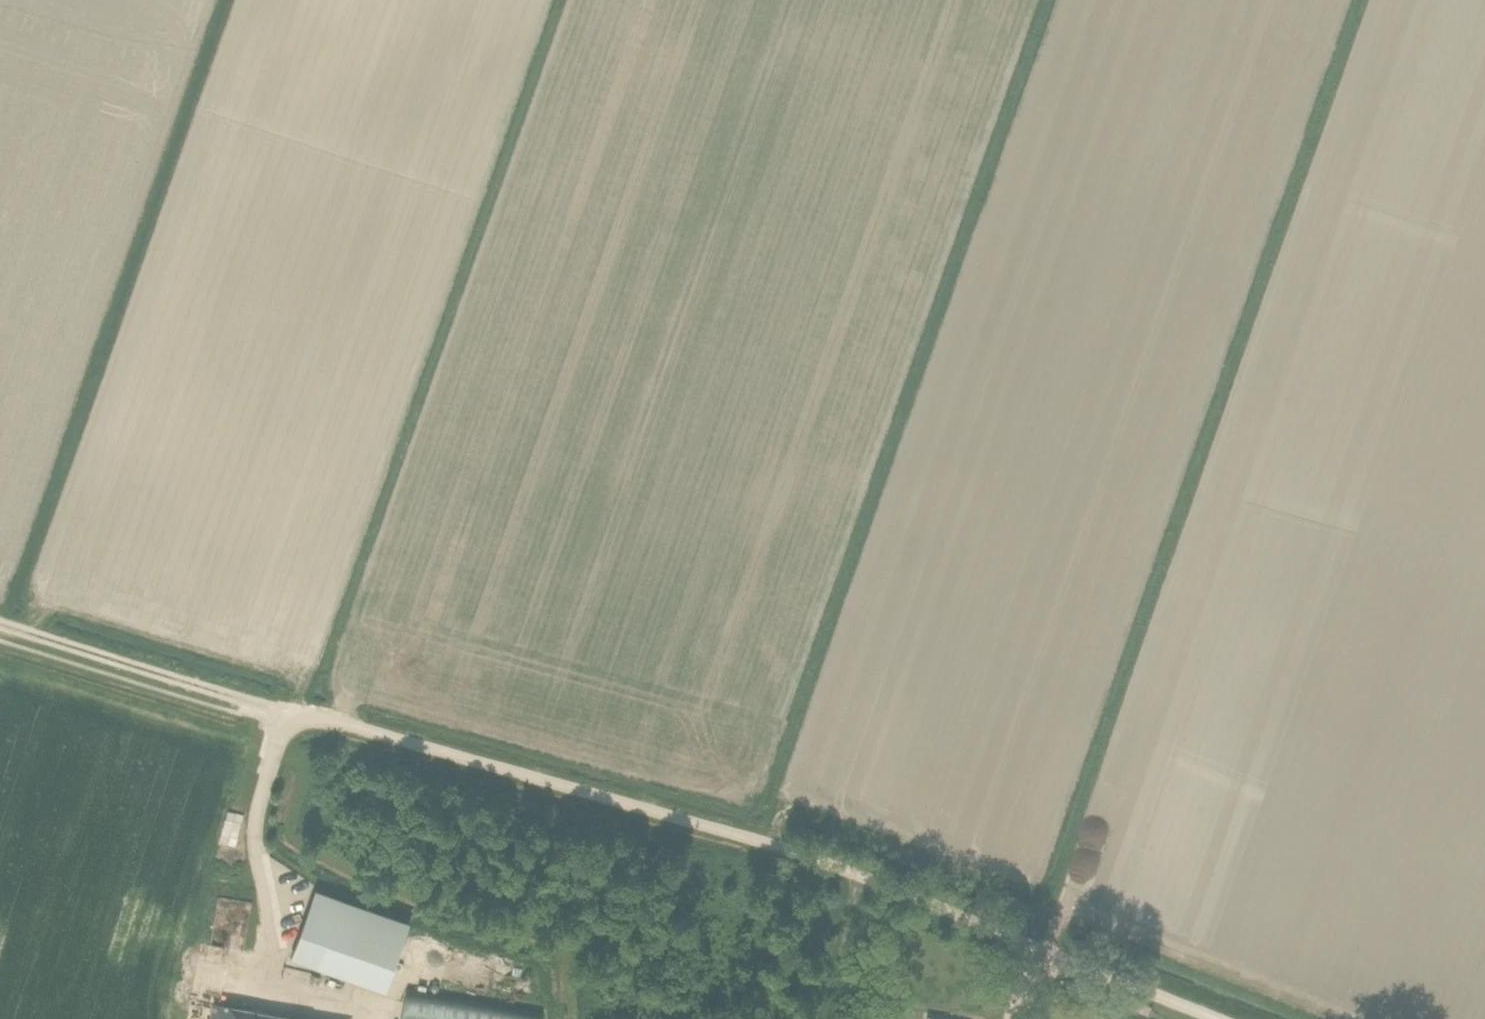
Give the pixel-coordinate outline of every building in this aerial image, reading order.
[(408,923),(313,889),(289,957),(384,990),(408,923)] [(542,1011),(406,988),(401,1018),(541,1018),(542,1011)] [(215,1003),(212,1018),(303,1018),(215,1003)]
